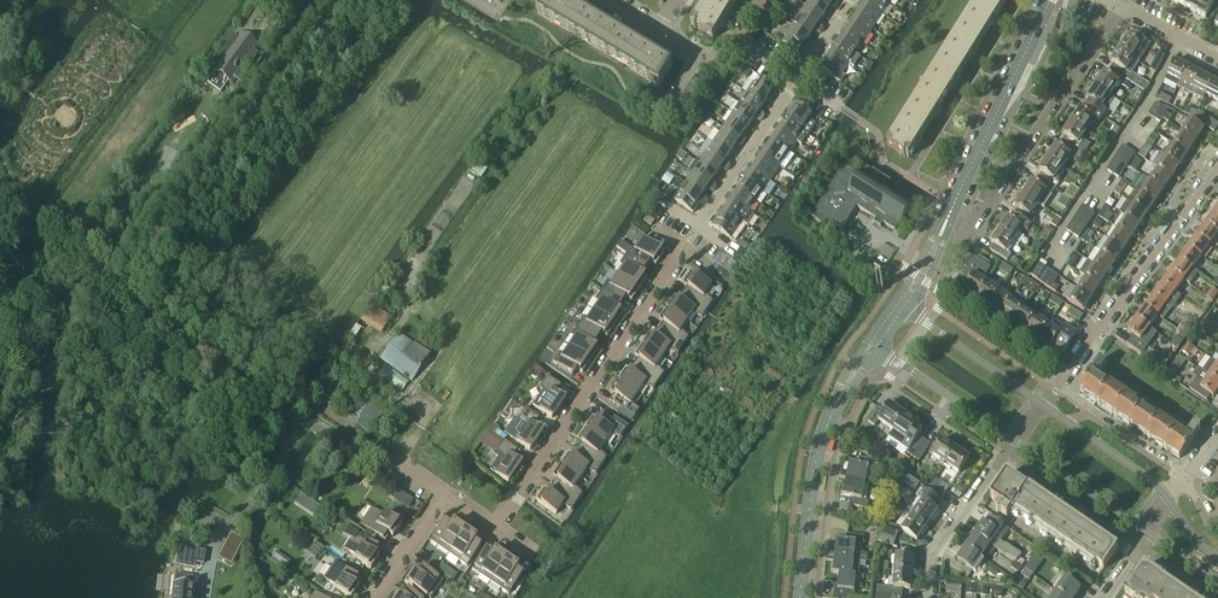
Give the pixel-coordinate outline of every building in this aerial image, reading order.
[(282,1),(297,12),(306,0),(282,0),(282,1)] [(582,10),(572,4),(565,0),(545,0),(541,7),(539,6),(537,10),(539,11),(537,13),(554,23),(568,32),(582,10)] [(691,26),(713,39),(719,29),(722,24),(732,9),(732,8),(719,0),(707,0),(700,11),(691,26)] [(805,6),(823,18),(830,7),(832,8),(834,8),(836,5),(829,0),(809,0),(805,6)] [(865,4),(883,16),(890,5),(882,0),(868,0),(865,4)] [(964,22),(986,35),(990,28),(995,20),(1005,5),(1005,4),(998,0),(977,0),(973,7),(964,22)] [(1182,6),(1194,12),(1200,0),(1186,0),(1182,6)] [(1194,12),(1206,18),(1215,0),(1200,0),(1194,12)] [(852,16),(873,30),(883,16),(865,4),(859,14),(856,12),(854,13),(852,16)] [(285,32),(291,25),(267,6),(261,14),(266,17),(285,32)] [(798,16),(821,32),(823,30),(823,27),(818,24),(823,18),(805,6),(798,16)] [(599,51),(613,29),(582,10),(568,32),(599,51)] [(791,26),(809,38),(814,31),(818,34),(821,33),(821,32),(798,16),(791,26)] [(853,22),(846,33),(863,45),(873,30),(852,16),(850,19),(850,21),(853,22)] [(945,52),(967,66),(967,65),(971,58),(975,52),(985,36),(986,35),(964,22),(954,38),(945,52)] [(802,47),(809,38),(791,26),(784,37),(786,38),(782,44),(800,56),(804,49),(802,47)] [(630,69),(643,47),(628,38),(613,29),(599,51),(630,69)] [(214,66),(211,70),(213,72),(208,79),(219,87),(225,80),(232,85),(235,81),(255,52),(259,47),(239,32),(235,37),(214,66)] [(863,45),(846,33),(841,40),(837,37),(834,37),(833,39),(856,55),(863,45)] [(1117,49),(1135,60),(1137,62),(1150,43),(1134,33),(1130,39),(1128,37),(1124,43),(1121,43),(1117,49)] [(849,66),(856,55),(833,39),(832,41),(832,43),(837,46),(831,54),(849,66)] [(660,87),(673,65),(654,54),(643,47),(630,69),(660,87)] [(1114,64),(1110,70),(1127,81),(1131,75),(1129,73),(1132,69),(1130,67),(1135,60),(1117,49),(1113,55),(1115,58),(1111,63),(1114,64)] [(926,83),(947,97),(948,96),(957,82),(960,76),(967,66),(945,52),(935,68),(926,83)] [(843,75),(849,66),(831,54),(825,63),(823,62),(819,68),(841,83),(845,77),(843,75)] [(1150,70),(1156,73),(1165,56),(1161,55),(1158,62),(1155,60),(1150,70)] [(1175,61),(1164,81),(1177,87),(1179,83),(1187,68),(1175,61)] [(1187,68),(1179,83),(1192,89),(1200,74),(1187,68)] [(1098,79),(1093,86),(1110,97),(1116,89),(1117,90),(1120,85),(1123,87),(1127,81),(1110,70),(1107,75),(1104,74),(1101,79),(1098,79)] [(1131,75),(1127,81),(1133,85),(1145,93),(1150,85),(1149,85),(1132,73),(1131,75)] [(753,82),(746,94),(763,105),(770,95),(772,97),(777,90),(754,74),(750,80),(753,82)] [(1200,74),(1192,89),(1205,96),(1213,81),(1200,74)] [(694,78),(668,119),(681,127),(706,85),(694,78)] [(1133,85),(1127,81),(1123,87),(1129,91),(1133,85)] [(1205,96),(1217,103),(1217,84),(1213,81),(1205,96)] [(915,99),(907,114),(928,127),(934,119),(937,112),(941,106),(947,97),(926,83),(915,99)] [(1090,100),(1086,106),(1103,118),(1107,111),(1105,109),(1108,105),(1106,104),(1110,97),(1093,86),(1089,91),(1091,93),(1087,99),(1090,100)] [(1161,93),(1158,99),(1157,100),(1163,103),(1167,96),(1161,93)] [(739,104),(762,120),(764,117),(763,115),(759,112),(763,105),(746,94),(739,104)] [(1167,96),(1163,103),(1168,106),(1172,99),(1167,96)] [(793,111),(786,121),(804,133),(804,132),(811,121),(809,120),(813,115),(795,103),(791,109),(793,111)] [(1148,115),(1154,119),(1162,106),(1156,103),(1148,115)] [(732,114),(749,125),(754,119),(759,122),(761,121),(762,120),(739,104),(732,114)] [(1074,115),(1069,122),(1087,133),(1092,125),(1093,126),(1096,122),(1099,123),(1103,118),(1086,106),(1083,111),(1080,110),(1076,115),(1074,115)] [(1162,106),(1154,119),(1160,123),(1163,119),(1167,114),(1169,109),(1162,106)] [(1186,106),(1183,113),(1194,118),(1197,112),(1186,106)] [(1172,117),(1168,123),(1169,123),(1175,112),(1169,109),(1167,114),(1172,117)] [(1197,112),(1194,118),(1199,121),(1203,114),(1198,111),(1197,112)] [(732,114),(722,129),(725,131),(743,143),(745,139),(745,137),(743,136),(749,125),(732,114)] [(907,114),(887,145),(909,158),(928,127),(907,114)] [(1163,119),(1168,123),(1172,117),(1167,114),(1163,119)] [(1190,120),(1182,132),(1196,142),(1204,130),(1190,120)] [(773,127),(796,143),(797,142),(802,145),(809,135),(804,132),(804,133),(786,121),(782,127),(777,124),(775,125),(773,127)] [(1214,132),(1217,127),(1217,124),(1214,121),(1209,129),(1214,132)] [(1066,136),(1062,142),(1078,153),(1083,156),(1091,145),(1082,139),(1087,133),(1069,122),(1065,127),(1067,130),(1063,135),(1066,136)] [(1116,126),(1112,132),(1117,135),(1121,129),(1116,126)] [(777,134),(773,141),(790,153),(796,143),(773,127),(772,129),(772,131),(777,134)] [(722,129),(712,143),(725,152),(730,155),(736,145),(739,146),(741,146),(743,143),(725,131),(722,129)] [(1182,132),(1174,144),(1188,154),(1196,142),(1182,132)] [(1152,134),(1149,138),(1155,142),(1158,138),(1152,134)] [(1149,138),(1146,144),(1151,148),(1155,142),(1149,138)] [(759,153),(780,167),(790,153),(773,141),(766,151),(763,150),(761,150),(759,153)] [(1050,151),(1045,157),(1062,169),(1063,169),(1068,161),(1069,162),(1072,158),(1079,162),(1083,156),(1078,153),(1062,142),(1058,147),(1056,146),(1052,151),(1050,151)] [(727,169),(728,170),(730,167),(730,165),(725,161),(730,155),(725,152),(712,143),(705,154),(727,169)] [(1174,144),(1166,157),(1180,166),(1188,154),(1174,144)] [(1123,145),(1115,158),(1121,162),(1129,149),(1123,145)] [(1129,149),(1121,162),(1127,166),(1136,153),(1129,149)] [(760,160),(753,170),(770,182),(780,167),(759,153),(757,156),(757,158),(760,160)] [(1152,165),(1172,178),(1180,166),(1166,157),(1160,153),(1152,165)] [(695,162),(716,176),(720,168),(725,172),(727,171),(728,170),(727,169),(705,154),(699,163),(695,161),(695,162)] [(1042,173),(1038,178),(1055,190),(1059,183),(1057,182),(1060,177),(1058,176),(1063,169),(1062,169),(1045,157),(1041,163),(1043,166),(1039,171),(1042,173)] [(1115,158),(1106,170),(1112,174),(1116,169),(1120,162),(1121,162),(1115,158)] [(1137,158),(1133,163),(1139,167),(1142,162),(1137,158)] [(470,172),(481,179),(488,170),(477,162),(470,172)] [(691,174),(715,190),(717,187),(716,185),(711,182),(716,176),(695,162),(689,171),(692,173),(691,174)] [(1116,169),(1112,174),(1119,179),(1127,166),(1121,162),(1120,162),(1116,169)] [(1133,163),(1130,168),(1135,172),(1139,167),(1133,163)] [(839,235),(840,234),(857,207),(876,219),(874,223),(873,222),(872,223),(881,228),(881,227),(880,227),(882,224),(895,232),(915,200),(919,202),(920,201),(862,165),(862,166),(866,169),(862,174),(861,173),(859,176),(844,166),(812,218),(839,235)] [(1158,169),(1149,181),(1163,190),(1172,178),(1152,165),(1158,169)] [(739,177),(763,193),(770,182),(753,170),(748,177),(743,174),(741,174),(739,177)] [(685,184),(702,196),(707,189),(711,192),(714,192),(715,190),(691,174),(685,184)] [(744,184),(739,191),(756,203),(763,193),(739,177),(738,178),(739,181),(744,184)] [(1136,189),(1156,202),(1163,190),(1149,181),(1143,177),(1136,189)] [(1025,187),(1021,193),(1039,205),(1044,197),(1045,198),(1049,194),(1051,195),(1055,190),(1038,178),(1034,183),(1032,182),(1028,187),(1025,187)] [(1122,182),(1118,187),(1123,191),(1127,186),(1122,182)] [(695,205),(702,196),(685,184),(674,200),(693,213),(697,207),(695,205)] [(1118,187),(1114,192),(1119,196),(1123,191),(1118,187)] [(1127,201),(1148,214),(1156,202),(1136,189),(1127,201)] [(756,203),(739,191),(734,197),(730,194),(727,195),(726,197),(749,213),(756,203)] [(1075,197),(1067,192),(1065,195),(1072,200),(1075,197)] [(1018,209),(1013,215),(1031,226),(1035,220),(1033,218),(1036,213),(1034,212),(1039,205),(1021,193),(1017,199),(1019,202),(1015,207),(1018,209)] [(742,223),(749,213),(726,197),(725,199),(725,201),(730,204),(725,211),(742,223)] [(1119,213),(1125,217),(1139,227),(1148,214),(1127,201),(1119,213)] [(1083,205),(1074,218),(1081,222),(1089,209),(1083,205)] [(1105,206),(1101,211),(1107,215),(1110,210),(1105,206)] [(1089,209),(1081,222),(1087,226),(1095,214),(1089,209)] [(712,226),(731,239),(742,223),(725,211),(719,221),(716,219),(712,226)] [(1101,211),(1098,216),(1103,220),(1107,215),(1101,211)] [(1217,233),(1217,215),(1214,213),(1205,224),(1217,233)] [(1002,223),(997,230),(1015,241),(1020,233),(1022,234),(1024,230),(1027,232),(1031,226),(1013,215),(1010,220),(1008,218),(1004,223),(1002,223)] [(643,221),(651,227),(654,221),(646,216),(643,221)] [(1125,217),(1117,229),(1131,239),(1139,227),(1125,217)] [(1074,218),(1066,230),(1072,235),(1081,222),(1074,218)] [(1081,222),(1072,235),(1079,239),(1087,226),(1081,222)] [(1197,236),(1210,246),(1217,235),(1217,233),(1205,224),(1197,236)] [(1042,232),(1049,236),(1052,230),(1046,226),(1042,232)] [(1117,229),(1109,241),(1123,251),(1131,239),(1117,229)] [(994,245),(990,250),(1007,262),(1011,255),(1009,254),(1012,249),(1010,248),(1015,241),(997,230),(993,236),(995,238),(991,243),(994,245)] [(1089,230),(1085,235),(1091,239),(1094,234),(1089,230)] [(1085,235),(1082,240),(1087,244),(1091,239),(1085,235)] [(1197,236),(1188,248),(1202,258),(1210,246),(1197,236)] [(642,239),(629,257),(645,267),(649,261),(655,265),(663,253),(642,239)] [(1109,241),(1101,253),(1116,262),(1123,251),(1109,241)] [(1037,253),(1042,245),(1037,242),(1031,249),(1037,253)] [(1188,248),(1179,260),(1193,270),(1202,258),(1188,248)] [(1101,253),(1093,266),(1107,275),(1116,262),(1101,253)] [(623,266),(617,275),(639,290),(647,278),(641,274),(645,267),(629,257),(625,254),(619,264),(623,266)] [(1073,255),(1069,259),(1075,263),(1078,259),(1073,255)] [(962,276),(964,289),(977,297),(987,283),(983,280),(991,268),(990,263),(980,257),(975,257),(970,264),(968,263),(965,268),(967,269),(962,276)] [(1010,262),(1017,267),(1020,262),(1013,258),(1010,262)] [(1069,259),(1066,264),(1071,268),(1075,263),(1069,259)] [(1179,260),(1171,272),(1184,282),(1193,270),(1179,260)] [(1079,273),(1085,278),(1099,287),(1107,275),(1093,266),(1087,261),(1079,273)] [(999,269),(1005,272),(1008,267),(1003,263),(999,269)] [(1031,277),(1037,281),(1046,268),(1040,264),(1031,277)] [(1008,267),(1005,272),(1010,276),(1013,270),(1008,267)] [(1046,268),(1037,281),(1044,285),(1052,272),(1046,268)] [(686,286),(682,292),(707,309),(712,301),(705,294),(711,285),(691,271),(682,284),(686,286)] [(1052,272),(1044,285),(1050,289),(1053,284),(1058,276),(1052,272)] [(1171,272),(1162,284),(1176,293),(1184,282),(1171,272)] [(607,281),(601,290),(621,303),(625,297),(631,301),(639,290),(617,275),(611,283),(607,281)] [(1021,283),(1029,288),(1033,283),(1028,280),(1025,278),(1021,283)] [(1085,278),(1077,290),(1091,299),(1099,287),(1085,278)] [(987,283),(977,297),(989,306),(1002,287),(999,291),(987,283)] [(1033,283),(1029,288),(1036,293),(1040,288),(1033,283)] [(386,284),(381,291),(394,300),(399,293),(386,284)] [(1053,284),(1050,289),(1055,293),(1059,287),(1053,284)] [(1162,284),(1154,296),(1167,305),(1176,293),(1162,284)] [(1002,287),(989,306),(1002,314),(1012,299),(1011,299),(1005,295),(1008,291),(1002,287)] [(1212,301),(1217,294),(1217,292),(1212,288),(1206,296),(1212,301)] [(599,302),(593,311),(615,325),(622,314),(616,310),(621,303),(601,290),(595,300),(599,302)] [(1077,290),(1069,302),(1083,311),(1091,299),(1077,290)] [(674,296),(666,308),(686,321),(692,313),(702,317),(707,309),(682,292),(678,299),(674,296)] [(1012,299),(1002,314),(1014,322),(1027,303),(1014,295),(1011,299),(1012,299)] [(1060,308),(1063,303),(1053,296),(1049,301),(1060,308)] [(1154,296),(1146,307),(1159,316),(1167,305),(1154,296)] [(374,301),(363,317),(383,330),(391,317),(382,311),(384,308),(374,301)] [(1027,303),(1014,322),(1026,331),(1039,311),(1027,303)] [(1146,307),(1137,319),(1150,328),(1159,316),(1146,307)] [(662,322),(658,328),(683,345),(688,337),(681,330),(686,321),(666,308),(658,320),(662,322)] [(1067,314),(1077,320),(1079,322),(1083,316),(1071,308),(1067,314)] [(583,317),(577,326),(596,339),(600,333),(606,337),(615,325),(593,311),(587,319),(583,317)] [(1039,311),(1026,331),(1039,339),(1048,324),(1036,316),(1039,312),(1039,311)] [(1192,316),(1199,321),(1202,316),(1195,311),(1192,316)] [(1198,321),(1191,317),(1189,320),(1196,325),(1198,321)] [(1048,324),(1039,339),(1051,348),(1053,346),(1063,353),(1077,334),(1065,326),(1064,327),(1052,319),(1048,324)] [(1128,331),(1141,341),(1150,328),(1137,319),(1128,331)] [(1205,319),(1202,324),(1209,329),(1213,325),(1205,319)] [(1178,329),(1187,336),(1192,329),(1183,323),(1178,329)] [(1202,324),(1199,328),(1206,334),(1209,329),(1202,324)] [(575,338),(569,347),(590,361),(598,349),(592,345),(596,339),(577,326),(571,335),(575,338)] [(650,332),(642,344),(662,358),(667,349),(677,353),(683,345),(658,328),(654,335),(650,332)] [(399,334),(381,359),(412,381),(429,355),(427,353),(414,344),(399,334)] [(1174,339),(1182,345),(1185,340),(1177,335),(1174,339)] [(1181,345),(1174,340),(1171,344),(1179,349),(1181,345)] [(638,358),(634,364),(658,381),(664,373),(656,366),(662,358),(642,344),(634,356),(638,358)] [(1188,344),(1185,348),(1192,352),(1195,348),(1188,344)] [(582,373),(590,361),(569,347),(563,355),(559,353),(552,362),(572,376),(576,369),(582,373)] [(1185,348),(1182,352),(1189,357),(1191,354),(1192,352),(1185,348)] [(1187,360),(1179,355),(1174,363),(1181,368),(1187,360)] [(1100,360),(1094,369),(1100,374),(1107,364),(1100,360)] [(1209,375),(1217,382),(1217,365),(1217,364),(1210,360),(1203,371),(1209,375)] [(625,368),(617,380),(638,393),(643,385),(653,389),(658,381),(634,364),(629,371),(625,368)] [(378,375),(403,392),(410,383),(385,365),(378,375)] [(1174,378),(1177,373),(1170,368),(1167,373),(1174,378)] [(1180,459),(1193,440),(1092,372),(1079,391),(1180,459)] [(1209,375),(1200,388),(1213,398),(1217,391),(1217,382),(1209,375)] [(542,390),(532,405),(552,418),(565,398),(556,392),(561,385),(547,376),(539,388),(542,390)] [(630,415),(634,418),(639,409),(632,402),(638,393),(617,380),(609,392),(613,394),(609,401),(620,408),(630,415)] [(359,397),(349,410),(359,417),(369,404),(359,397)] [(643,398),(642,404),(645,408),(650,402),(643,398)] [(878,421),(893,432),(905,414),(898,410),(900,408),(893,403),(891,405),(890,404),(884,412),(878,408),(868,423),(874,427),(878,421)] [(383,414),(372,405),(356,424),(367,433),(383,414)] [(511,437),(517,441),(517,442),(530,450),(544,430),(534,424),(539,417),(525,408),(517,420),(521,422),(511,437)] [(628,419),(630,415),(620,408),(617,412),(628,419)] [(592,417),(584,429),(605,442),(610,434),(620,438),(626,429),(612,420),(601,413),(596,419),(592,417)] [(911,416),(910,418),(905,414),(893,432),(889,437),(908,451),(918,436),(921,432),(916,428),(918,424),(917,423),(919,421),(911,416)] [(628,426),(614,416),(612,420),(626,429),(628,426)] [(493,423),(489,430),(490,431),(504,441),(506,437),(501,433),(501,431),(498,427),(493,423)] [(1188,433),(1194,438),(1201,428),(1195,424),(1188,433)] [(856,434),(863,438),(866,431),(859,427),(856,434)] [(580,443),(576,449),(601,466),(606,458),(599,450),(605,442),(584,429),(576,440),(580,443)] [(490,431),(484,439),(498,448),(495,453),(494,455),(498,458),(490,470),(495,474),(508,483),(522,462),(513,456),(517,450),(504,441),(490,431)] [(906,453),(912,457),(924,440),(918,436),(908,451),(906,453)] [(932,456),(945,465),(956,450),(951,446),(952,444),(945,439),(944,441),(942,440),(941,442),(939,440),(929,454),(932,456)] [(924,440),(912,457),(919,462),(931,444),(924,440)] [(873,450),(855,441),(851,448),(866,455),(866,456),(873,459),(875,453),(872,451),(873,450)] [(568,452),(560,464),(580,478),(586,470),(596,474),(601,466),(576,449),(572,455),(568,452)] [(956,450),(945,465),(959,474),(969,459),(969,458),(970,457),(963,452),(962,453),(956,450)] [(894,463),(904,470),(911,461),(906,457),(903,462),(898,458),(894,463)] [(850,463),(846,480),(865,484),(869,468),(877,470),(878,462),(861,458),(859,465),(850,463)] [(556,479),(552,485),(577,502),(582,494),(575,486),(580,478),(560,464),(552,476),(556,479)] [(904,471),(910,476),(914,470),(908,466),(904,471)] [(1020,513),(1104,570),(1117,550),(1007,474),(990,499),(1000,505),(996,511),(1007,518),(1010,514),(1014,517),(1018,516),(1020,513)] [(935,479),(928,489),(941,498),(946,492),(938,487),(941,484),(935,479)] [(850,505),(867,509),(869,502),(862,500),(865,484),(846,480),(842,496),(851,498),(850,505)] [(535,501),(556,514),(562,506),(571,510),(577,502),(552,485),(548,491),(544,488),(535,501)] [(907,507),(907,508),(929,523),(932,520),(933,521),(939,512),(937,510),(942,502),(921,487),(919,490),(920,490),(916,496),(918,498),(922,501),(914,512),(907,507)] [(296,500),(310,509),(314,503),(300,494),(296,500)] [(407,509),(413,501),(409,497),(402,506),(407,509)] [(372,508),(360,525),(385,542),(389,535),(392,537),(401,525),(384,514),(383,516),(372,508)] [(910,518),(902,529),(919,541),(928,528),(927,527),(929,523),(907,508),(904,513),(910,518)] [(873,523),(880,525),(882,517),(874,515),(873,523)] [(974,535),(990,546),(996,550),(1009,530),(990,517),(985,524),(983,522),(974,535)] [(430,542),(448,554),(465,528),(454,520),(450,526),(443,522),(430,542)] [(347,526),(342,534),(350,540),(344,549),(355,556),(354,558),(355,559),(354,561),(360,565),(361,564),(370,570),(379,557),(376,555),(380,549),(355,532),(347,526)] [(878,533),(878,534),(879,534),(896,540),(898,532),(881,526),(878,533)] [(465,528),(448,554),(467,566),(480,547),(473,542),(477,537),(465,528)] [(244,540),(231,534),(225,546),(237,552),(244,540)] [(836,540),(835,557),(859,559),(861,560),(868,560),(868,555),(860,552),(861,543),(863,544),(864,536),(847,534),(846,541),(836,540)] [(878,534),(877,542),(893,547),(896,540),(879,534),(878,534)] [(974,535),(966,548),(982,559),(990,546),(974,535)] [(179,546),(176,559),(196,563),(202,564),(205,551),(179,546)] [(962,571),(970,576),(972,572),(973,572),(982,559),(966,548),(957,560),(965,566),(962,571)] [(471,570),(490,582),(507,557),(495,549),(491,555),(485,550),(471,570)] [(272,557),(282,564),(286,558),(276,551),(272,557)] [(1036,554),(1031,560),(1040,566),(1044,560),(1036,554)] [(893,566),(892,572),(912,573),(913,557),(895,555),(894,566),(893,566)] [(507,557),(490,582),(508,595),(521,575),(515,571),(519,565),(507,557)] [(833,574),(840,574),(840,575),(839,586),(835,585),(834,597),(844,597),(848,597),(849,591),(855,592),(857,577),(859,577),(861,560),(859,559),(835,557),(833,574)] [(1022,567),(1014,561),(1011,567),(1018,572),(1022,567)] [(358,587),(355,585),(360,579),(335,562),(324,579),(335,586),(334,588),(335,589),(334,591),(340,595),(341,594),(348,597),(351,597),(358,587)] [(442,565),(438,572),(453,581),(457,575),(442,565)] [(1162,580),(1163,579),(1144,567),(1123,597),(1189,597),(1162,580)] [(443,581),(423,568),(419,575),(413,570),(404,583),(427,597),(431,597),(443,581)] [(1026,569),(1021,575),(1029,580),(1033,575),(1026,569)] [(893,587),(873,586),(872,593),(901,596),(902,596),(903,589),(910,590),(912,573),(892,572),(892,577),(893,578),(893,587)] [(194,578),(174,576),(172,597),(192,597),(194,578)] [(1056,591),(1066,597),(1075,597),(1081,589),(1065,579),(1056,591)] [(1023,590),(1028,583),(1023,580),(1019,587),(1023,590)] [(958,593),(958,584),(946,583),(945,592),(958,593)] [(993,597),(1002,597),(1003,589),(993,588),(993,597)]
